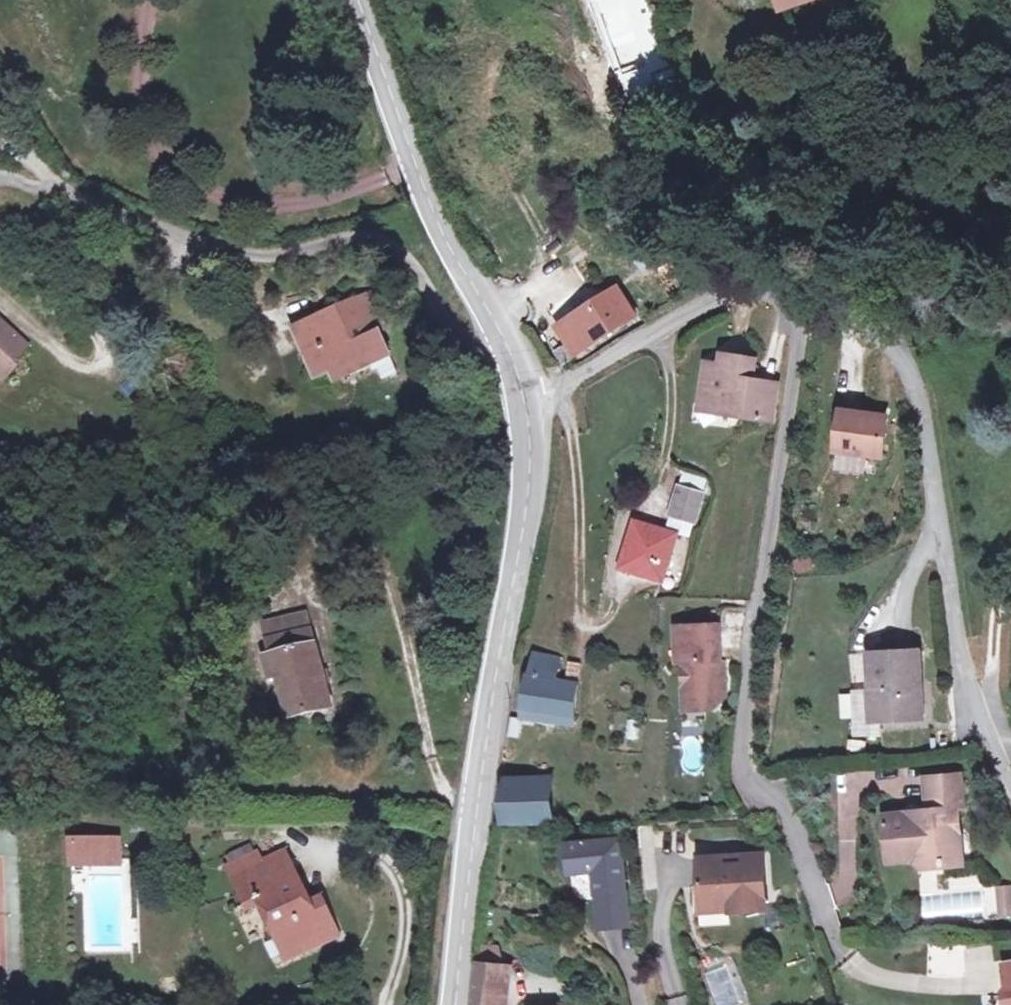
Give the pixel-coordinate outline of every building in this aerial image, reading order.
[(782,9),(806,0),(779,0),(782,9)] [(559,338),(566,350),(599,330),(640,310),(620,275),(608,283),(611,288),(566,316),(574,328),(559,338)] [(313,383),(329,375),(326,370),(346,361),(353,374),(385,359),(373,334),(378,331),(359,295),(288,330),(313,383)] [(9,377),(22,365),(17,360),(31,345),(0,314),(0,368),(9,377)] [(738,377),(741,356),(723,354),(721,363),(706,360),(701,386),(718,389),(714,411),(771,420),(775,382),(755,379),(738,377)] [(758,358),(741,356),(738,377),(755,379),(758,358)] [(333,384),(353,374),(346,361),(326,370),(329,375),(333,384)] [(718,389),(701,386),(697,408),(714,411),(718,389)] [(886,420),(841,414),(836,453),(880,459),(886,420)] [(671,515),(693,523),(702,495),(681,487),(671,515)] [(614,573),(652,586),(667,539),(629,526),(614,573)] [(314,622),(272,633),(292,710),(335,699),(314,622)] [(713,625),(670,626),(671,661),(677,661),(678,699),(697,699),(697,708),(707,708),(717,698),(716,659),(708,659),(708,652),(713,652),(713,625)] [(868,650),(875,716),(919,714),(912,645),(868,650)] [(537,666),(531,706),(576,713),(580,674),(537,666)] [(697,699),(678,699),(678,708),(697,708),(697,699)] [(976,771),(947,771),(949,811),(938,811),(895,813),(896,841),(909,841),(909,857),(920,865),(931,874),(951,873),(950,861),(976,860),(973,809),(979,807),(976,771)] [(935,771),(938,811),(949,811),(947,771),(935,771)] [(555,814),(557,776),(509,776),(507,817),(555,814)] [(75,860),(111,858),(110,846),(121,846),(120,836),(74,836),(75,860)] [(573,873),(596,870),(604,928),(632,924),(624,866),(620,839),(570,846),(573,873)] [(897,866),(920,865),(909,857),(909,841),(896,841),(897,866)] [(110,846),(111,858),(121,858),(121,846),(110,846)] [(287,880),(302,871),(288,846),(273,853),(287,880)] [(318,901),(302,871),(287,880),(273,853),(266,856),(261,848),(231,862),(250,899),(261,893),(289,949),(341,925),(326,896),(318,901)] [(698,888),(699,901),(734,899),(735,908),(768,905),(764,852),(700,858),(703,888),(698,888)] [(950,861),(951,873),(976,871),(976,860),(950,861)] [(999,916),(1010,915),(1010,886),(998,886),(999,916)] [(734,899),(699,901),(700,912),(735,908),(734,899)] [(485,1004),(503,1004),(507,959),(482,956),(478,1004),(485,1004)]
